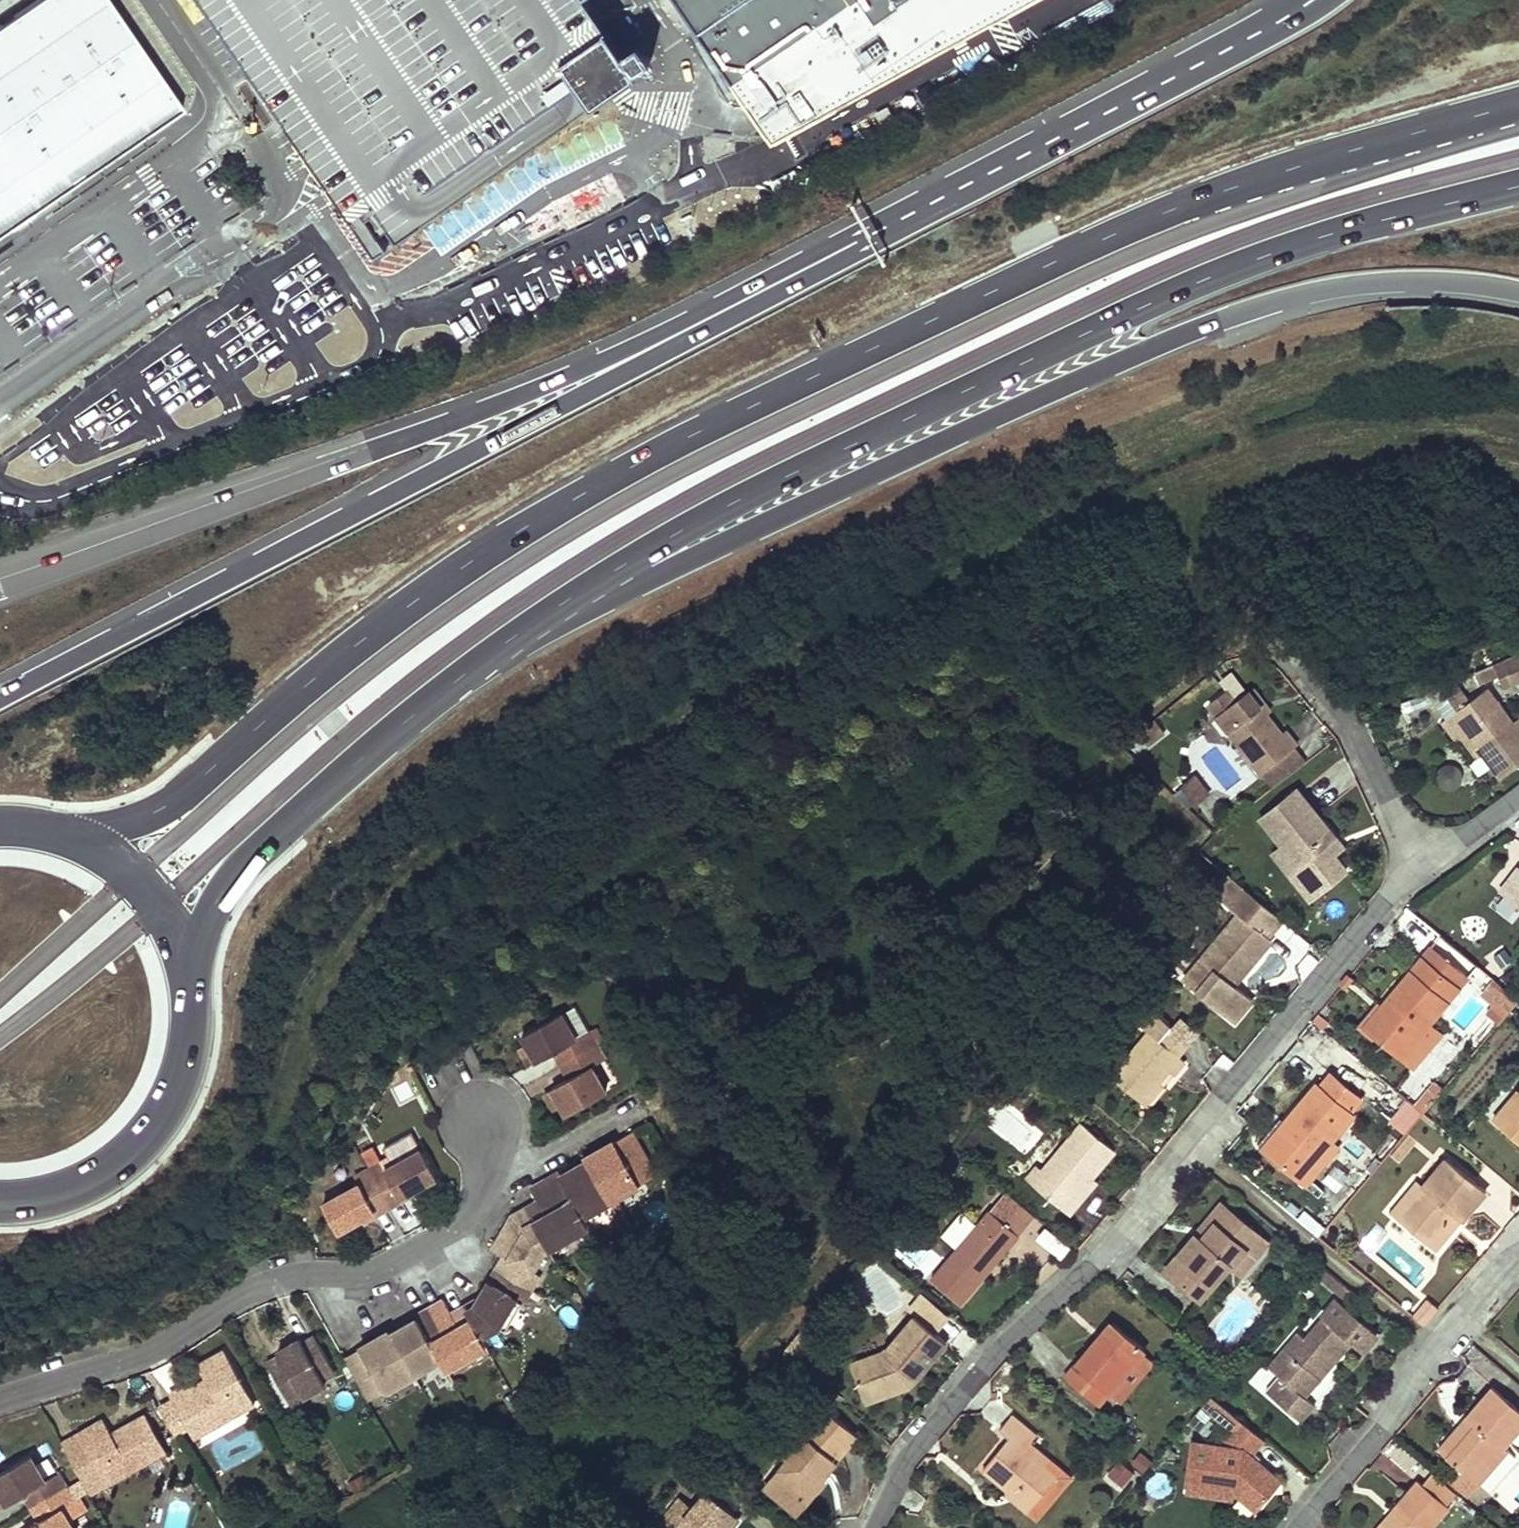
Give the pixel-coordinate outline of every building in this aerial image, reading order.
[(110,0),(63,0),(0,43),(0,251),(193,119),(110,0)] [(343,144),(365,176),(412,243),(647,83),(591,0),(245,0),(343,144)] [(726,65),(821,0),(682,0),(726,65)] [(909,13),(900,0),(821,0),(726,65),(743,90),(869,4),(902,54),(981,0),(928,0),(909,13)] [(909,13),(928,0),(900,0),(909,13)] [(369,207),(343,217),(360,264),(387,255),(369,207)] [(1478,674),(1483,686),(1512,674),(1515,681),(1518,679),(1518,657),(1478,674)] [(1251,693),(1269,715),(1273,713),(1255,690),(1251,693)] [(1465,738),(1469,735),(1484,755),(1503,780),(1518,768),(1518,730),(1514,724),(1503,709),(1489,690),(1447,721),(1462,741),(1465,738)] [(1237,703),(1217,718),(1261,776),(1298,748),(1287,734),(1285,736),(1269,715),(1251,693),(1237,703)] [(1210,709),(1217,718),(1237,703),(1230,694),(1210,709)] [(1469,735),(1465,738),(1480,758),(1484,755),(1469,735)] [(1194,806),(1211,795),(1197,774),(1181,785),(1194,806)] [(1300,867),(1290,875),(1312,902),(1349,872),(1337,856),(1329,847),(1338,840),(1300,793),(1264,822),(1285,849),(1300,867)] [(1329,847),(1337,856),(1346,849),(1338,840),(1329,847)] [(1275,857),(1290,875),(1300,867),(1285,849),(1275,857)] [(1502,893),(1518,906),(1518,870),(1502,893)] [(1283,921),(1242,888),(1228,904),(1242,915),(1197,969),(1210,979),(1199,994),(1234,1023),(1252,1001),(1235,987),(1273,941),(1269,938),(1283,921)] [(1487,956),(1496,973),(1514,963),(1505,946),(1487,956)] [(1404,1059),(1430,1027),(1449,1004),(1460,991),(1470,979),(1432,948),(1423,959),(1411,973),(1385,1006),(1384,1009),(1385,1011),(1393,1018),(1377,1037),(1404,1059)] [(1210,979),(1197,969),(1186,982),(1199,994),(1210,979)] [(1489,1016),(1498,1024),(1517,1001),(1508,993),(1489,1016)] [(1384,1009),(1385,1006),(1367,1028),(1377,1037),(1393,1018),(1385,1011),(1384,1009)] [(1136,1022),(1142,1027),(1156,1012),(1149,1007),(1136,1022)] [(1111,1079),(1141,1104),(1157,1085),(1169,1070),(1174,1075),(1185,1062),(1180,1058),(1162,1043),(1170,1034),(1175,1027),(1156,1012),(1142,1027),(1149,1033),(1111,1079)] [(555,1048),(564,1061),(592,1045),(582,1031),(570,1038),(555,1013),(517,1034),(523,1045),(533,1061),(550,1050),(555,1048)] [(1442,1037),(1430,1027),(1404,1059),(1416,1069),(1442,1037)] [(1162,1043),(1180,1058),(1188,1048),(1170,1034),(1162,1043)] [(533,1061),(523,1045),(515,1050),(524,1065),(533,1061)] [(599,1057),(592,1045),(564,1061),(571,1072),(564,1076),(548,1086),(557,1103),(563,1113),(600,1090),(586,1065),(599,1057)] [(555,1048),(550,1050),(557,1064),(564,1061),(555,1048)] [(564,1061),(557,1064),(564,1076),(571,1072),(564,1061)] [(1356,1117),(1353,1114),(1364,1100),(1333,1075),(1322,1088),(1316,1083),(1283,1123),(1289,1128),(1269,1153),(1299,1177),(1315,1157),(1320,1161),(1356,1117)] [(1426,1110),(1442,1089),(1433,1081),(1416,1103),(1426,1110)] [(1157,1085),(1141,1104),(1146,1108),(1162,1090),(1157,1085)] [(548,1086),(540,1092),(549,1108),(557,1103),(548,1086)] [(1518,1143),(1518,1090),(1517,1089),(1491,1120),(1518,1143)] [(1029,1153),(1043,1126),(997,1103),(983,1129),(1029,1153)] [(1269,1153),(1289,1128),(1283,1123),(1264,1148),(1269,1153)] [(1055,1185),(1046,1197),(1069,1216),(1079,1203),(1075,1200),(1090,1180),(1114,1152),(1081,1125),(1040,1173),(1055,1185)] [(612,1140),(596,1149),(601,1157),(593,1162),(589,1157),(585,1158),(607,1198),(650,1174),(626,1133),(612,1140)] [(387,1164),(419,1149),(412,1134),(380,1149),(387,1164)] [(378,1161),(364,1169),(381,1198),(393,1191),(395,1195),(432,1176),(419,1149),(381,1169),(378,1161)] [(584,1156),(585,1158),(589,1157),(593,1162),(601,1157),(596,1149),(584,1156)] [(1313,1189),(1329,1169),(1320,1161),(1315,1157),(1299,1177),(1313,1189)] [(556,1175),(554,1173),(542,1180),(557,1206),(571,1199),(580,1214),(607,1198),(585,1158),(570,1167),(556,1175)] [(1393,1218),(1427,1245),(1453,1214),(1461,1221),(1485,1192),(1442,1158),(1420,1186),(1393,1218)] [(381,1198),(364,1169),(352,1175),(355,1180),(320,1201),(334,1228),(371,1209),(368,1204),(381,1198)] [(1027,1181),(1046,1197),(1055,1185),(1040,1173),(1036,1169),(1027,1181)] [(1385,1210),(1393,1218),(1420,1186),(1411,1178),(1385,1210)] [(538,1209),(532,1212),(535,1218),(533,1221),(545,1246),(585,1223),(580,1214),(571,1199),(557,1206),(542,1180),(528,1188),(535,1200),(538,1209)] [(1075,1200),(1079,1203),(1095,1184),(1090,1180),(1075,1200)] [(1006,1193),(989,1212),(1019,1237),(1035,1217),(1006,1193)] [(535,1273),(528,1268),(545,1246),(533,1221),(535,1218),(532,1212),(527,1204),(509,1216),(490,1248),(501,1253),(494,1268),(526,1287),(535,1273)] [(1223,1205),(1197,1235),(1202,1241),(1229,1209),(1223,1205)] [(1202,1241),(1197,1235),(1167,1271),(1200,1300),(1229,1271),(1231,1273),(1261,1237),(1229,1209),(1202,1241)] [(1303,1209),(1296,1219),(1316,1236),(1324,1226),(1303,1209)] [(989,1273),(992,1268),(1019,1237),(989,1212),(931,1282),(960,1306),(989,1273)] [(1453,1214),(1427,1245),(1436,1253),(1461,1221),(1453,1214)] [(1045,1228),(1036,1241),(1062,1257),(1070,1244),(1045,1228)] [(1261,1237),(1231,1273),(1239,1279),(1269,1244),(1261,1237)] [(477,1303),(466,1311),(467,1314),(484,1345),(494,1334),(502,1335),(526,1287),(494,1268),(480,1293),(475,1301),(477,1303)] [(1375,1330),(1334,1297),(1320,1314),(1351,1338),(1361,1347),(1375,1330)] [(1416,1316),(1425,1324),(1440,1307),(1431,1299),(1416,1316)] [(441,1300),(427,1308),(441,1335),(431,1343),(439,1357),(444,1367),(484,1345),(467,1314),(454,1321),(447,1311),(441,1300)] [(416,1319),(403,1327),(389,1334),(410,1373),(439,1357),(431,1343),(441,1335),(427,1308),(416,1314),(416,1319)] [(510,1327),(523,1333),(531,1315),(518,1309),(510,1327)] [(1266,1367),(1278,1376),(1265,1392),(1301,1420),(1314,1405),(1304,1397),(1351,1338),(1320,1314),(1301,1337),(1294,1331),(1266,1367)] [(885,1352),(852,1366),(865,1404),(900,1392),(905,1386),(908,1388),(946,1344),(915,1317),(885,1352)] [(1111,1321),(1100,1333),(1094,1339),(1073,1363),(1062,1375),(1095,1405),(1106,1392),(1143,1350),(1111,1321)] [(387,1330),(372,1338),(376,1346),(383,1342),(382,1338),(389,1334),(387,1330)] [(356,1347),(340,1356),(365,1398),(410,1373),(389,1334),(382,1338),(383,1342),(376,1346),(372,1338),(356,1347)] [(267,1367),(283,1396),(299,1389),(302,1395),(322,1384),(321,1379),(333,1372),(315,1340),(301,1346),(298,1341),(297,1339),(275,1351),(278,1355),(281,1360),(267,1367)] [(800,1360),(787,1349),(782,1356),(795,1366),(800,1360)] [(170,1400),(186,1429),(200,1422),(211,1426),(252,1405),(224,1352),(197,1365),(208,1385),(202,1388),(196,1385),(185,1391),(182,1388),(168,1395),(170,1400)] [(278,1355),(264,1362),(267,1367),(281,1360),(278,1355)] [(777,1380),(768,1372),(760,1381),(769,1389),(777,1380)] [(299,1389),(283,1396),(288,1404),(303,1397),(302,1395),(299,1389)] [(1467,1418),(1476,1427),(1448,1460),(1460,1470),(1473,1481),(1478,1486),(1508,1452),(1504,1448),(1518,1431),(1518,1412),(1493,1389),(1467,1418)] [(1250,1456),(1264,1439),(1238,1419),(1211,1395),(1202,1406),(1230,1429),(1217,1444),(1192,1439),(1184,1482),(1218,1488),(1219,1483),(1235,1485),(1233,1494),(1234,1494),(1254,1511),(1279,1479),(1250,1456)] [(186,1429),(170,1400),(157,1407),(173,1436),(186,1429)] [(782,1483),(806,1503),(825,1478),(823,1476),(857,1435),(822,1406),(783,1454),(789,1458),(780,1469),(782,1483)] [(72,1431),(100,1481),(143,1459),(145,1449),(158,1442),(142,1414),(114,1429),(116,1434),(110,1437),(108,1432),(99,1417),(72,1431)] [(1021,1449),(1027,1442),(1033,1434),(1008,1414),(997,1428),(1006,1435),(980,1468),(1006,1489),(1009,1485),(1031,1503),(1054,1475),(1041,1465),(1021,1449)] [(1476,1427),(1467,1418),(1438,1452),(1448,1460),(1476,1427)] [(200,1422),(186,1429),(190,1437),(211,1426),(200,1422)] [(114,1429),(108,1432),(110,1437),(116,1434),(114,1429)] [(161,1450),(158,1442),(145,1449),(143,1459),(161,1450)] [(1047,1459),(1027,1442),(1021,1449),(1041,1465),(1047,1459)] [(37,1503),(64,1486),(57,1473),(42,1481),(27,1456),(0,1471),(0,1494),(6,1503),(22,1494),(29,1490),(37,1503)] [(1118,1462),(1108,1477),(1124,1488),(1134,1473),(1118,1462)] [(797,1512),(806,1503),(782,1483),(780,1469),(765,1485),(797,1512)] [(1463,1493),(1473,1481),(1460,1470),(1450,1481),(1463,1493)] [(1218,1488),(1184,1482),(1182,1490),(1233,1499),(1234,1494),(1233,1494),(1235,1485),(1219,1483),(1218,1488)] [(1390,1527),(1431,1527),(1449,1508),(1419,1482),(1394,1511),(1400,1516),(1390,1527)] [(1009,1485),(1006,1489),(1004,1492),(1026,1510),(1031,1503),(1009,1485)] [(37,1503),(44,1515),(37,1519),(23,1527),(71,1527),(66,1519),(83,1509),(76,1497),(72,1500),(64,1486),(37,1503)] [(29,1490),(22,1494),(29,1507),(37,1503),(29,1490)] [(740,1520),(707,1493),(693,1510),(680,1499),(656,1527),(734,1527),(740,1520)] [(37,1503),(29,1507),(37,1519),(44,1515),(37,1503)] [(1400,1516),(1394,1511),(1379,1527),(1390,1527),(1400,1516)]
